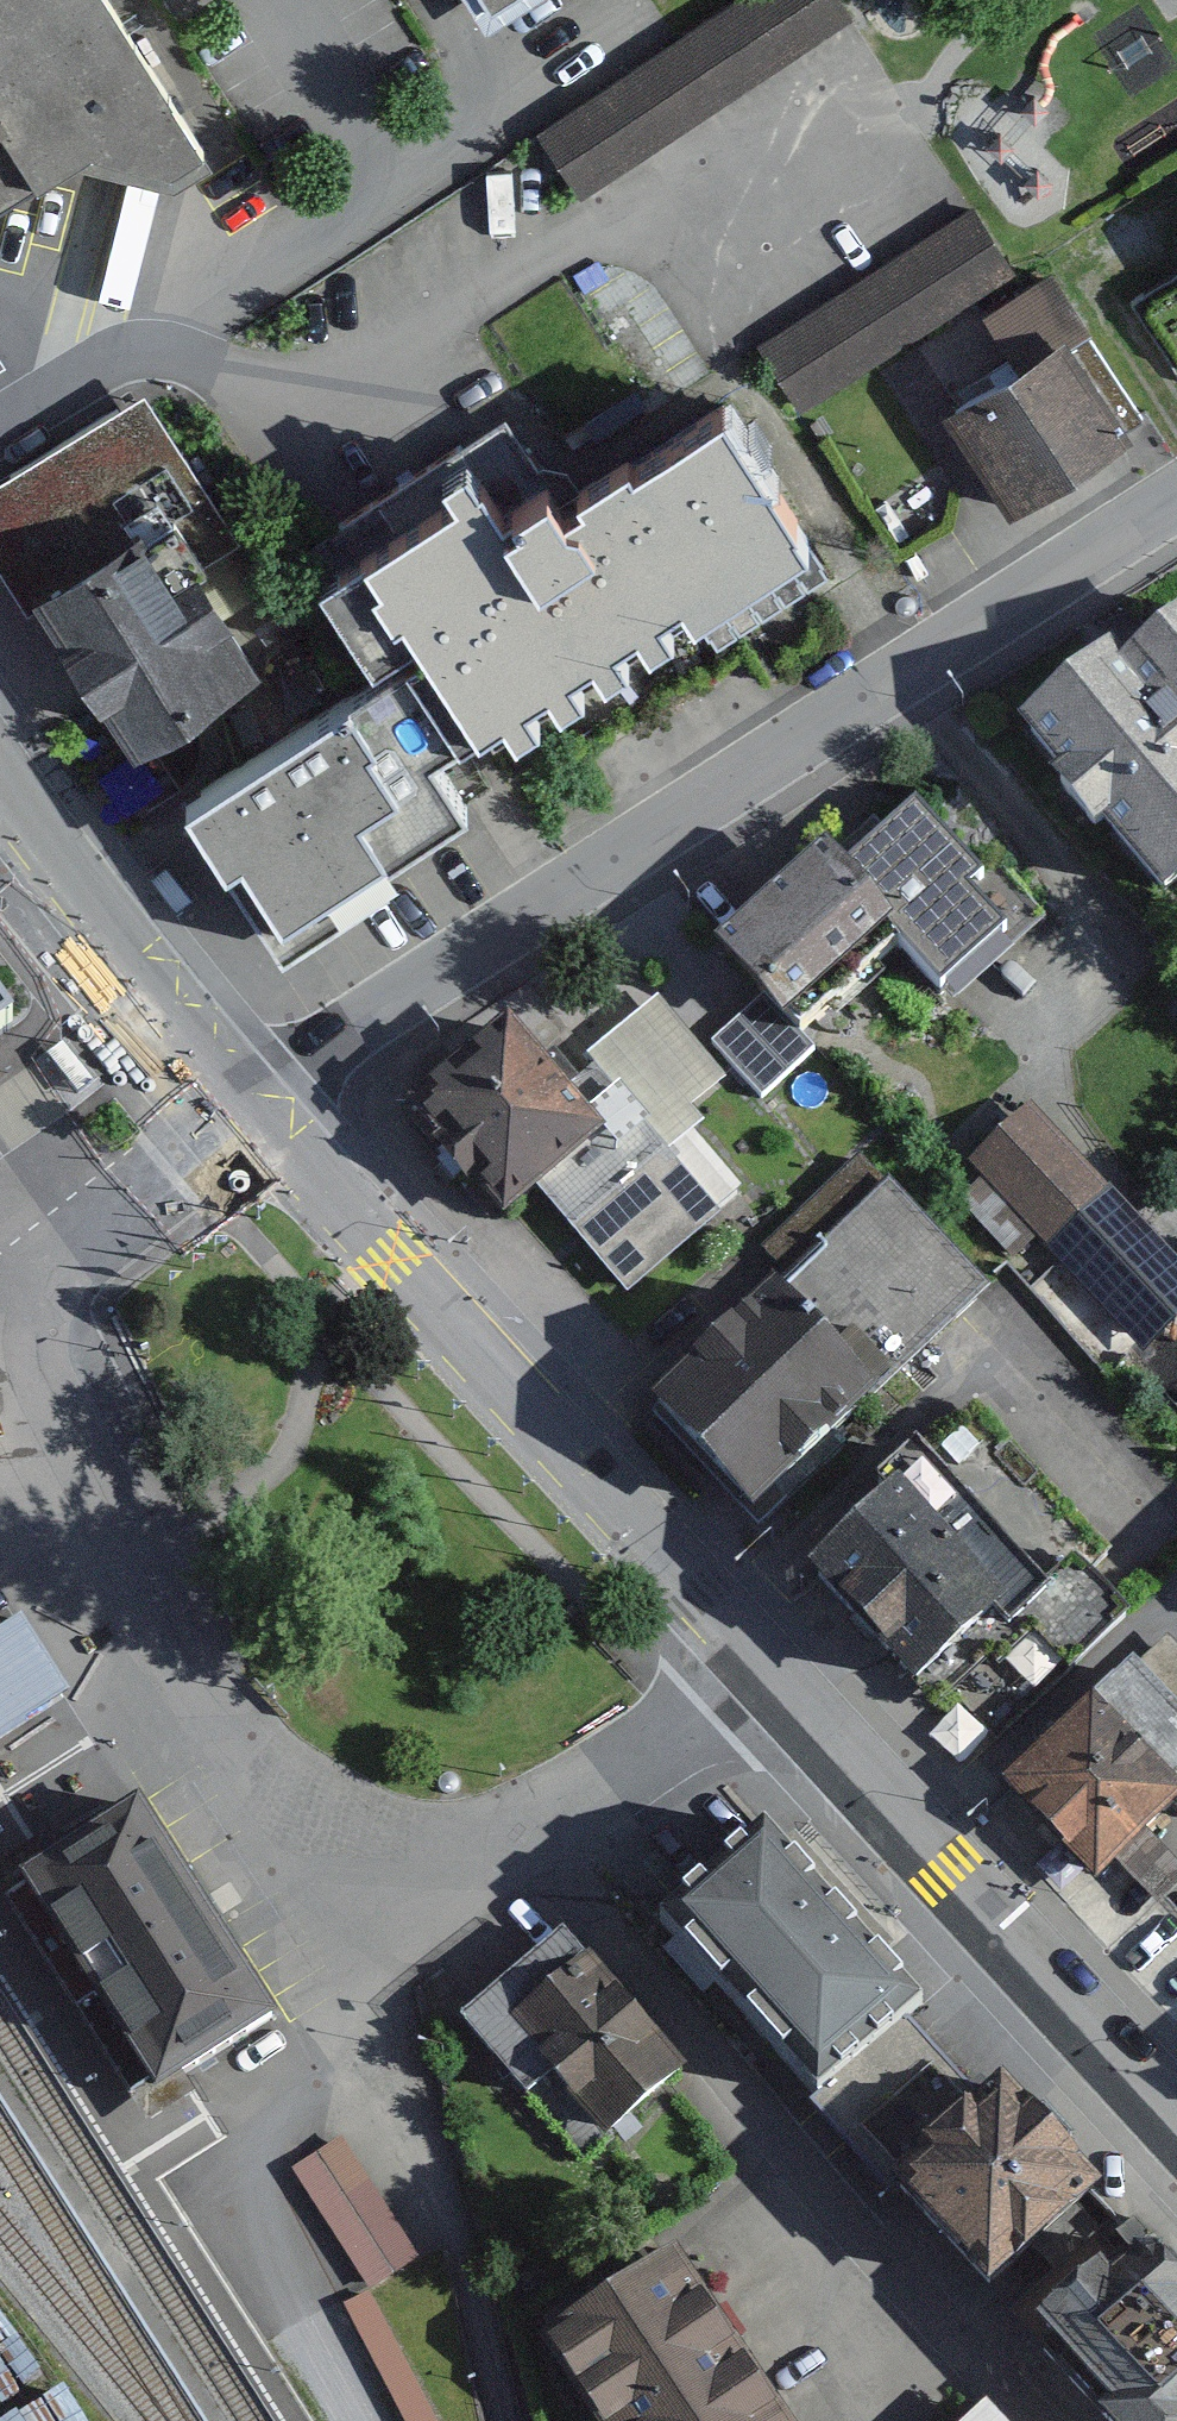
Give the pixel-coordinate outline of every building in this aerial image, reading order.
[(10,210),(47,183),(90,155),(163,180),(195,159),(101,0),(0,0),(0,216),(10,210)] [(499,12),(517,0),(491,0),(499,12)] [(540,139),(580,201),(854,19),(842,0),(739,0),(540,139)] [(968,202),(761,345),(809,415),(1017,272),(1011,265),(968,202)] [(1061,334),(938,411),(1004,517),(1128,440),(1061,334)] [(0,468),(0,558),(123,740),(252,661),(187,562),(235,531),(139,381),(0,468)] [(785,538),(697,404),(535,511),(516,482),(481,505),(441,444),(406,468),(422,491),(294,575),(350,660),(391,634),(399,646),(367,667),(419,746),(480,706),(495,729),(785,538)] [(1009,742),(1164,917),(1176,905),(1176,595),(1176,594),(1009,742)] [(367,667),(165,795),(265,944),(368,875),(359,860),(450,800),(419,746),(367,667)] [(818,858),(696,967),(741,1017),(709,1046),(734,1076),(765,1114),(815,1069),(785,1036),(892,939),(940,993),(989,949),(948,904),(968,886),(906,818),(838,879),(818,858)] [(544,1073),(494,1014),(400,1093),(498,1209),(533,1180),(621,1285),(739,1186),(683,1119),(734,1076),(709,1046),(653,981),(544,1073)] [(18,1036),(0,1010),(0,1049),(18,1036)] [(1028,1124),(965,1183),(1046,1269),(1109,1209),(1028,1124)] [(644,1401),(743,1501),(784,1461),(915,1332),(1137,1556),(1176,1517),(1176,1473),(853,1146),(737,1260),(761,1285),(644,1401)] [(917,1484),(793,1594),(898,1712),(1023,1601),(917,1484)] [(0,1623),(0,1731),(71,1684),(22,1609),(0,1623)] [(1009,1775),(1095,1866),(1174,1792),(1176,1795),(1176,1643),(1165,1630),(1009,1775)] [(271,2003),(136,1792),(22,1865),(156,2076),(271,2003)] [(769,1828),(665,1919),(818,2093),(922,2003),(769,1828)] [(561,1942),(464,2025),(585,2164),(668,2092),(681,2081),(561,1942)] [(1001,2080),(899,2171),(989,2270),(1090,2179),(1001,2080)] [(339,2136),(291,2170),(371,2284),(419,2251),(339,2136)] [(1025,2320),(1120,2420),(1171,2420),(1176,2415),(1176,2268),(1132,2220),(1025,2320)] [(542,2349),(590,2420),(783,2420),(678,2261),(542,2349)] [(342,2309),(400,2420),(432,2420),(373,2309),(342,2309)] [(969,2407),(955,2420),(983,2420),(969,2407)]
